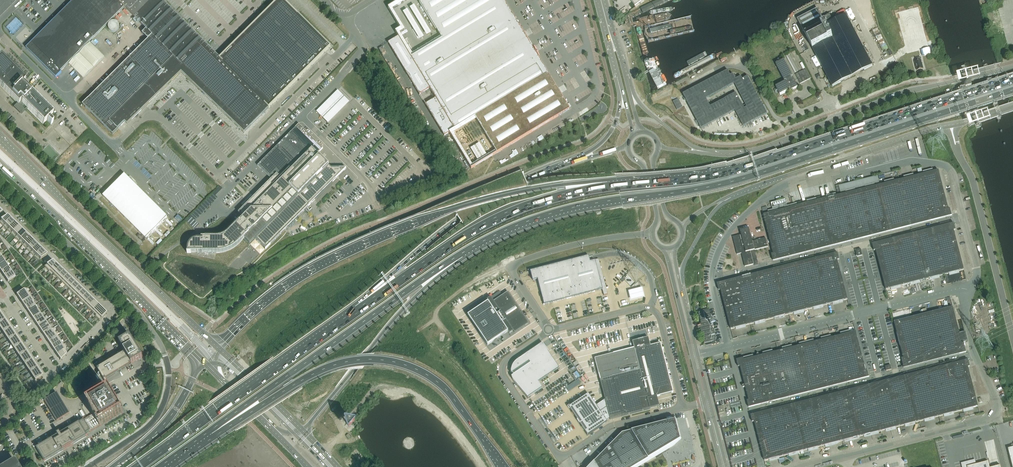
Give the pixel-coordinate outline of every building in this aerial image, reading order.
[(34,40),(32,43),(26,48),(26,49),(26,48),(56,78),(55,78),(56,78),(61,72),(61,71),(69,63),(70,63),(69,64),(83,79),(94,68),(105,57),(90,43),(90,42),(124,8),(125,7),(135,17),(152,0),(74,0),(34,40)] [(163,3),(160,0),(152,0),(135,17),(146,29),(142,33),(148,39),(89,99),(88,99),(83,105),(113,135),(125,122),(127,125),(135,117),(137,116),(138,114),(170,83),(181,73),(186,77),(188,78),(190,80),(190,81),(191,82),(193,83),(193,84),(239,128),(244,133),(329,48),(280,0),(278,0),(220,59),(217,56),(214,54),(213,53),(205,44),(204,44),(163,3)] [(505,15),(499,5),(496,0),(418,0),(442,39),(411,58),(399,37),(396,32),(401,29),(388,8),(402,0),(388,8),(400,29),(395,32),(398,37),(388,43),(444,136),(449,133),(471,169),(492,156),(497,154),(528,135),(569,110),(558,91),(544,68),(536,55),(533,50),(523,34),(519,27),(510,12),(505,15)] [(873,66),(846,15),(833,21),(829,15),(822,18),(817,9),(797,19),(833,87),(873,66)] [(691,17),(646,28),(649,42),(695,31),(691,17)] [(113,32),(114,32),(115,32),(116,32),(117,31),(118,31),(118,30),(119,30),(119,29),(119,28),(119,27),(119,26),(119,25),(119,24),(119,23),(118,23),(117,22),(116,21),(115,21),(114,21),(113,21),(112,21),(111,21),(111,22),(110,22),(109,23),(109,24),(108,25),(108,26),(108,27),(108,28),(109,29),(109,30),(110,31),(111,31),(111,32),(112,32),(113,32)] [(714,53),(672,74),(675,80),(717,58),(714,53)] [(50,119),(49,118),(53,114),(31,93),(30,92),(22,84),(25,81),(0,57),(0,86),(12,98),(22,108),(24,105),(43,124),(47,121),(51,124),(53,123),(53,122),(50,119)] [(916,59),(917,61),(915,62),(917,70),(923,69),(920,58),(916,59)] [(798,88),(793,77),(784,60),(776,64),(785,81),(786,82),(776,87),(780,95),(790,90),(791,92),(798,88)] [(800,84),(810,78),(806,69),(795,74),(800,84)] [(729,76),(727,71),(681,94),(699,129),(734,111),(742,127),(748,124),(749,127),(752,125),(750,123),(766,114),(747,77),(741,80),(740,77),(735,80),(732,75),(729,76)] [(349,102),(344,97),(323,118),(328,123),(349,102)] [(678,99),(673,102),(677,110),(682,107),(678,99)] [(265,249),(346,168),(331,168),(329,166),(329,165),(319,156),(317,154),(323,148),(299,124),(257,166),(271,179),(249,202),(238,213),(243,218),(228,233),(227,234),(226,235),(225,235),(224,236),(223,236),(222,237),(221,237),(219,237),(218,238),(217,238),(216,238),(201,238),(201,239),(200,239),(199,239),(198,239),(197,239),(196,239),(195,240),(194,240),(193,240),(193,241),(192,241),(191,242),(190,242),(190,243),(189,244),(189,245),(188,245),(188,246),(188,247),(187,248),(187,249),(187,250),(187,253),(216,253),(220,253),(223,252),(227,251),(230,250),(233,248),(236,246),(239,243),(243,240),(249,246),(255,239),(265,249)] [(924,174),(919,175),(931,220),(931,221),(952,216),(951,213),(950,209),(949,210),(939,171),(935,172),(934,172),(924,174)] [(103,196),(146,239),(167,217),(125,175),(124,175),(103,196)] [(931,221),(931,220),(919,175),(914,177),(904,179),(900,180),(911,224),(912,226),(931,221)] [(895,182),(885,184),(880,185),(892,229),(892,231),(912,226),(911,224),(900,180),(895,182)] [(846,194),(843,185),(836,186),(838,196),(842,195),(846,194)] [(892,231),(892,229),(880,185),(861,190),(872,234),(873,236),(892,231)] [(873,236),(872,234),(861,190),(846,194),(842,195),(853,239),(854,241),(873,236)] [(854,241),(853,239),(842,195),(838,196),(837,196),(836,197),(835,194),(832,195),(832,198),(831,198),(830,195),(827,196),(828,199),(827,199),(826,199),(825,197),(822,198),(823,200),(822,200),(834,244),(834,246),(854,241)] [(822,200),(821,200),(821,198),(817,199),(818,201),(817,201),(817,202),(816,202),(816,199),(812,200),(813,203),(812,203),(811,200),(808,201),(808,204),(807,204),(806,202),(803,202),(803,205),(814,249),(815,251),(834,246),(834,244),(822,200)] [(815,251),(814,249),(803,205),(802,205),(801,203),(798,204),(799,206),(798,206),(797,207),(796,204),(793,205),(794,207),(793,208),(788,209),(784,210),(795,254),(795,256),(815,251)] [(795,256),(795,254),(784,210),(764,215),(774,254),(772,255),(774,261),(789,257),(795,256)] [(0,221),(0,224),(3,227),(10,220),(7,217),(0,221)] [(10,220),(3,227),(7,231),(14,224),(10,220)] [(933,231),(944,275),(964,270),(954,231),(956,230),(954,223),(933,229),(933,231)] [(14,224),(7,231),(11,234),(18,227),(14,224)] [(18,227),(11,234),(15,238),(22,231),(18,227)] [(753,241),(749,228),(740,231),(741,235),(733,237),(737,255),(742,254),(745,267),(754,264),(754,266),(759,265),(755,250),(752,241),(753,241)] [(944,275),(933,231),(933,229),(913,234),(914,236),(925,280),(944,275)] [(22,231),(15,238),(19,242),(26,235),(22,231)] [(886,290),(925,280),(914,236),(913,234),(872,244),(874,251),(876,251),(886,290)] [(26,235),(19,242),(23,246),(29,239),(26,235)] [(755,250),(768,247),(766,238),(753,241),(752,241),(755,250)] [(29,239),(23,246),(26,250),(33,243),(29,239)] [(33,243),(26,250),(30,253),(37,246),(33,243)] [(37,246),(30,253),(34,257),(41,250),(37,246)] [(41,250),(34,257),(38,261),(47,256),(41,250)] [(817,260),(828,305),(847,300),(848,300),(838,261),(840,260),(838,254),(838,253),(834,254),(816,259),(817,260)] [(588,256),(530,271),(531,273),(533,280),(537,279),(544,305),(602,290),(595,260),(590,262),(589,258),(588,256)] [(797,264),(797,265),(808,310),(809,309),(828,305),(817,260),(816,259),(797,264)] [(52,261),(44,267),(49,272),(49,271),(56,265),(52,261)] [(778,270),(789,314),(808,310),(797,265),(797,264),(777,269),(778,270)] [(56,265),(49,271),(53,275),(59,268),(56,265)] [(8,267),(0,272),(4,277),(11,272),(8,267)] [(59,268),(53,275),(57,278),(63,272),(59,268)] [(751,324),(789,314),(778,270),(777,269),(743,277),(738,278),(739,280),(750,324),(751,324)] [(11,272),(4,277),(7,282),(14,278),(11,272)] [(63,272),(57,278),(61,282),(67,276),(63,272)] [(67,276),(61,282),(65,286),(71,280),(67,276)] [(731,329),(750,324),(739,280),(738,278),(717,284),(719,291),(721,290),(722,295),(725,304),(731,329)] [(71,280),(65,286),(69,290),(75,284),(71,280)] [(75,284),(69,290),(72,294),(79,287),(75,284)] [(79,287),(72,294),(76,297),(82,291),(79,287)] [(16,295),(19,299),(28,293),(26,289),(26,288),(16,295)] [(642,288),(628,291),(629,295),(631,301),(644,297),(643,292),(642,288)] [(82,291),(76,297),(80,301),(86,295),(82,291)] [(500,291),(491,297),(493,301),(502,295),(500,291)] [(529,323),(508,292),(502,295),(493,301),(491,297),(487,300),(488,302),(468,316),(482,336),(481,336),(487,345),(508,332),(509,333),(513,331),(514,333),(529,323)] [(28,293),(19,299),(22,303),(31,297),(30,294),(28,293)] [(86,295),(80,301),(84,305),(90,299),(86,295)] [(31,297),(22,303),(24,307),(32,302),(34,301),(31,297)] [(90,299),(84,305),(88,309),(94,303),(90,299)] [(32,302),(24,307),(27,311),(34,306),(32,302)] [(94,303),(88,309),(92,313),(98,306),(94,303)] [(34,306),(27,311),(30,315),(37,310),(38,309),(35,305),(34,306)] [(98,306),(92,313),(96,316),(102,310),(98,306)] [(963,346),(953,307),(933,312),(945,358),(966,353),(965,346),(963,346)] [(699,324),(704,343),(716,340),(712,326),(713,326),(712,321),(711,321),(708,309),(699,311),(701,323),(699,324)] [(37,310),(30,315),(32,319),(40,314),(37,310)] [(96,316),(95,317),(99,321),(106,314),(102,310),(96,316)] [(904,369),(945,358),(933,312),(894,322),(904,361),(902,362),(904,369)] [(40,314),(32,319),(35,323),(42,318),(40,314)] [(42,318),(35,323),(38,327),(45,322),(46,321),(43,317),(42,318)] [(45,322),(38,327),(40,331),(48,326),(45,322)] [(0,329),(2,333),(10,328),(7,324),(0,329)] [(48,326),(40,331),(43,335),(50,330),(48,326)] [(10,328),(2,333),(5,337),(13,332),(10,328)] [(50,330),(43,335),(46,339),(55,333),(52,328),(50,330)] [(13,332),(5,337),(8,341),(15,336),(13,332)] [(856,332),(817,342),(809,344),(820,388),(821,390),(869,377),(868,370),(866,371),(856,332)] [(55,333),(46,339),(48,343),(58,337),(55,333)] [(15,336),(8,341),(10,345),(18,340),(15,336)] [(102,366),(97,369),(99,372),(103,379),(108,376),(112,374),(112,375),(113,375),(114,374),(115,373),(115,372),(131,362),(131,364),(143,357),(130,336),(119,343),(124,352),(102,366)] [(58,337),(48,343),(51,347),(61,340),(58,337)] [(613,354),(594,358),(600,380),(605,400),(599,404),(609,419),(610,418),(610,420),(622,417),(650,409),(649,408),(659,406),(657,397),(660,396),(671,393),(673,392),(671,385),(670,378),(669,378),(667,369),(665,361),(660,344),(661,344),(661,343),(650,346),(648,337),(632,341),(634,348),(613,353),(613,354)] [(18,340),(10,345),(13,349),(21,344),(18,340)] [(61,340),(51,347),(54,351),(63,344),(61,340)] [(21,344),(13,349),(16,353),(23,348),(21,344)] [(63,344),(54,351),(56,355),(64,350),(66,349),(63,344)] [(821,390),(820,388),(809,344),(785,350),(797,394),(797,396),(821,390)] [(23,348),(16,353),(18,357),(26,352),(23,348)] [(64,350),(56,355),(60,360),(67,354),(64,350)] [(785,350),(778,352),(762,356),(766,373),(773,400),(774,402),(797,396),(797,394),(785,350)] [(26,352),(18,357),(21,361),(29,356),(26,352)] [(512,373),(513,375),(512,376),(511,376),(511,377),(512,379),(514,381),(528,398),(542,388),(538,382),(559,368),(548,352),(531,363),(525,355),(523,356),(519,359),(517,360),(516,362),(514,363),(513,366),(512,368),(511,370),(511,373),(512,373)] [(29,356),(21,361),(24,365),(31,360),(29,356)] [(744,379),(766,373),(762,356),(744,360),(744,358),(739,360),(737,360),(739,367),(741,367),(744,379)] [(31,360),(24,365),(26,369),(34,364),(31,360)] [(978,407),(976,397),(973,387),(972,382),(968,368),(970,367),(969,364),(968,360),(966,361),(962,362),(952,364),(949,365),(947,366),(947,367),(959,411),(978,407)] [(34,364),(26,369),(29,373),(37,368),(34,364)] [(927,370),(928,372),(939,416),(959,411),(947,367),(947,366),(933,369),(929,370),(927,370)] [(37,368),(29,373),(32,377),(39,372),(37,368)] [(920,421),(939,416),(928,372),(927,370),(913,374),(908,375),(908,377),(920,421)] [(39,372),(32,377),(34,381),(42,376),(39,372)] [(774,402),(773,400),(766,373),(744,379),(745,385),(743,385),(743,386),(742,386),(743,387),(743,388),(744,388),(746,387),(749,401),(747,401),(749,408),(768,403),(769,401),(770,404),(770,405),(771,405),(771,406),(771,405),(772,405),(772,404),(771,400),(773,402),(774,402)] [(889,380),(889,382),(900,426),(920,421),(908,377),(908,375),(889,380)] [(567,387),(570,391),(582,382),(579,379),(567,387)] [(881,431),(900,426),(889,382),(889,380),(869,385),(869,387),(881,431)] [(861,436),(881,431),(869,387),(869,385),(850,390),(850,392),(861,436)] [(93,414),(83,420),(90,432),(106,423),(122,413),(109,390),(101,395),(99,393),(94,396),(95,399),(87,404),(93,414)] [(842,441),(861,436),(850,392),(850,390),(830,395),(831,397),(842,441)] [(56,392),(43,400),(56,421),(69,413),(56,392)] [(588,394),(569,407),(587,435),(607,422),(606,421),(609,419),(599,404),(596,406),(588,394)] [(811,400),(811,402),(822,446),(842,441),(831,397),(830,395),(811,400)] [(803,451),(822,446),(811,402),(811,400),(791,405),(792,407),(803,451)] [(783,456),(803,451),(792,407),(791,405),(786,407),(772,410),(772,412),(783,456)] [(753,422),(754,422),(764,461),(783,456),(772,412),(772,410),(771,410),(753,415),(751,415),(752,420),(753,422)] [(622,433),(621,433),(588,466),(634,466),(655,454),(673,444),(674,445),(681,439),(681,438),(676,420),(676,419),(622,433)] [(58,435),(36,448),(38,450),(45,462),(87,436),(86,435),(90,432),(83,420),(79,422),(61,433),(60,432),(57,434),(58,435)]
